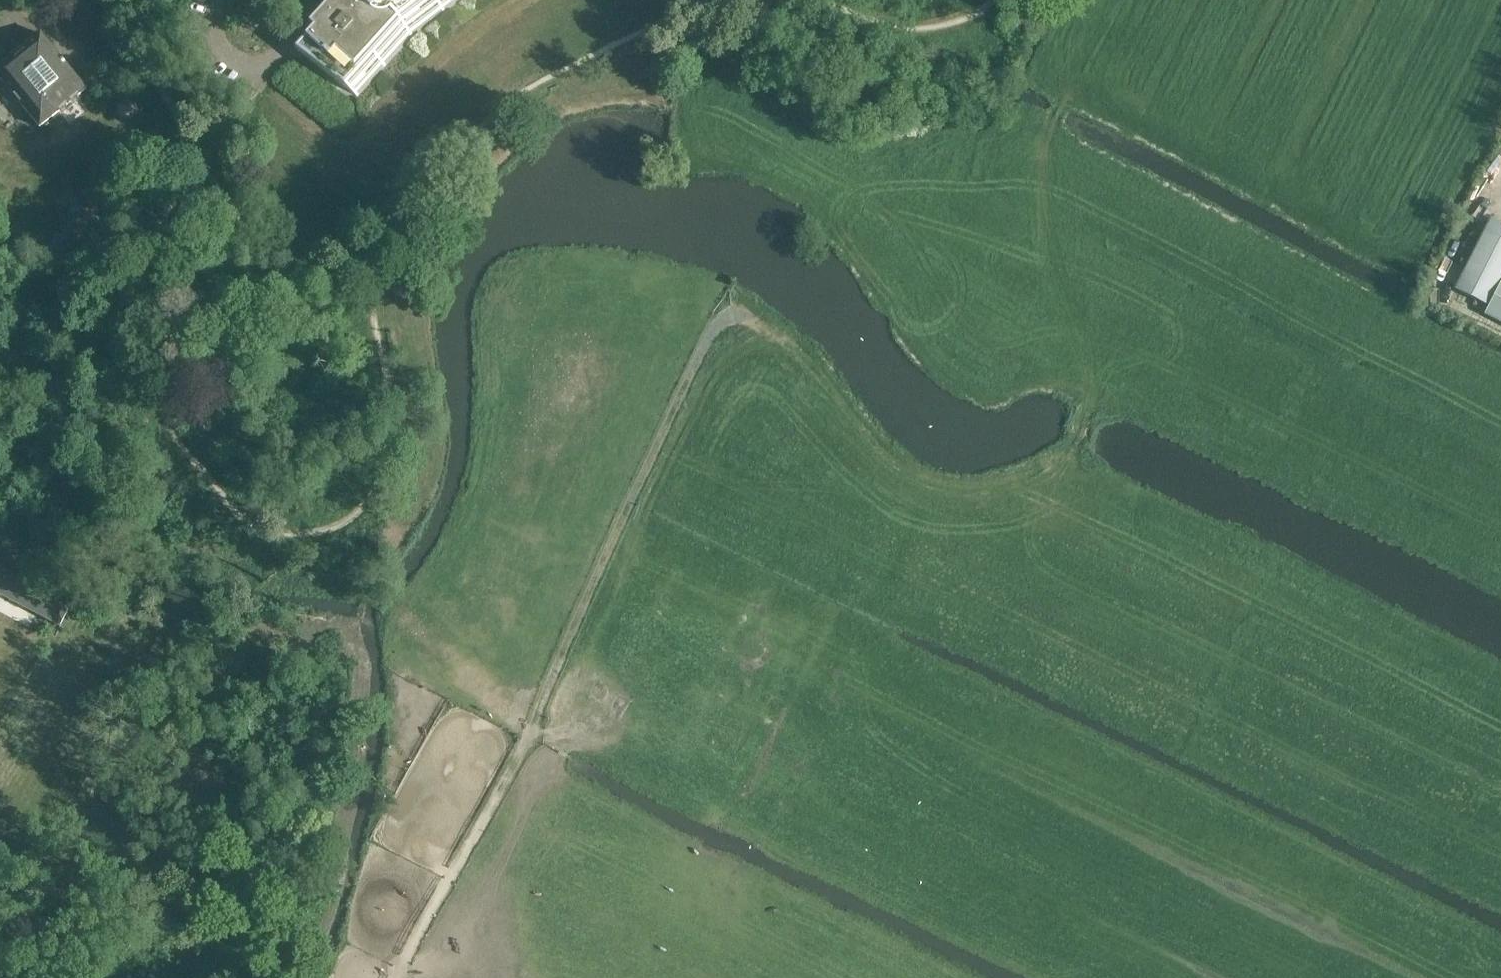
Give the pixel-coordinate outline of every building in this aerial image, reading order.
[(309,60),(346,88),(346,87),(358,97),(361,93),(412,37),(414,35),(460,0),(353,0),(349,5),(343,0),(342,0),(333,9),(329,5),(319,15),(324,19),(313,31),(312,33),(311,35),(311,36),(311,38),(311,40),(311,42),(312,43),(313,45),(318,49),(309,60)] [(81,93),(85,90),(40,35),(0,63),(0,79),(39,128),(81,93)] [(242,83),(236,91),(244,97),(250,89),(242,83)] [(126,99),(119,105),(121,114),(129,117),(136,111),(135,102),(126,99)] [(1491,217),(1454,289),(1488,306),(1484,313),(1500,322),(1500,277),(1500,223),(1491,217)] [(58,625),(68,608),(33,589),(35,585),(0,567),(0,594),(58,625)]
